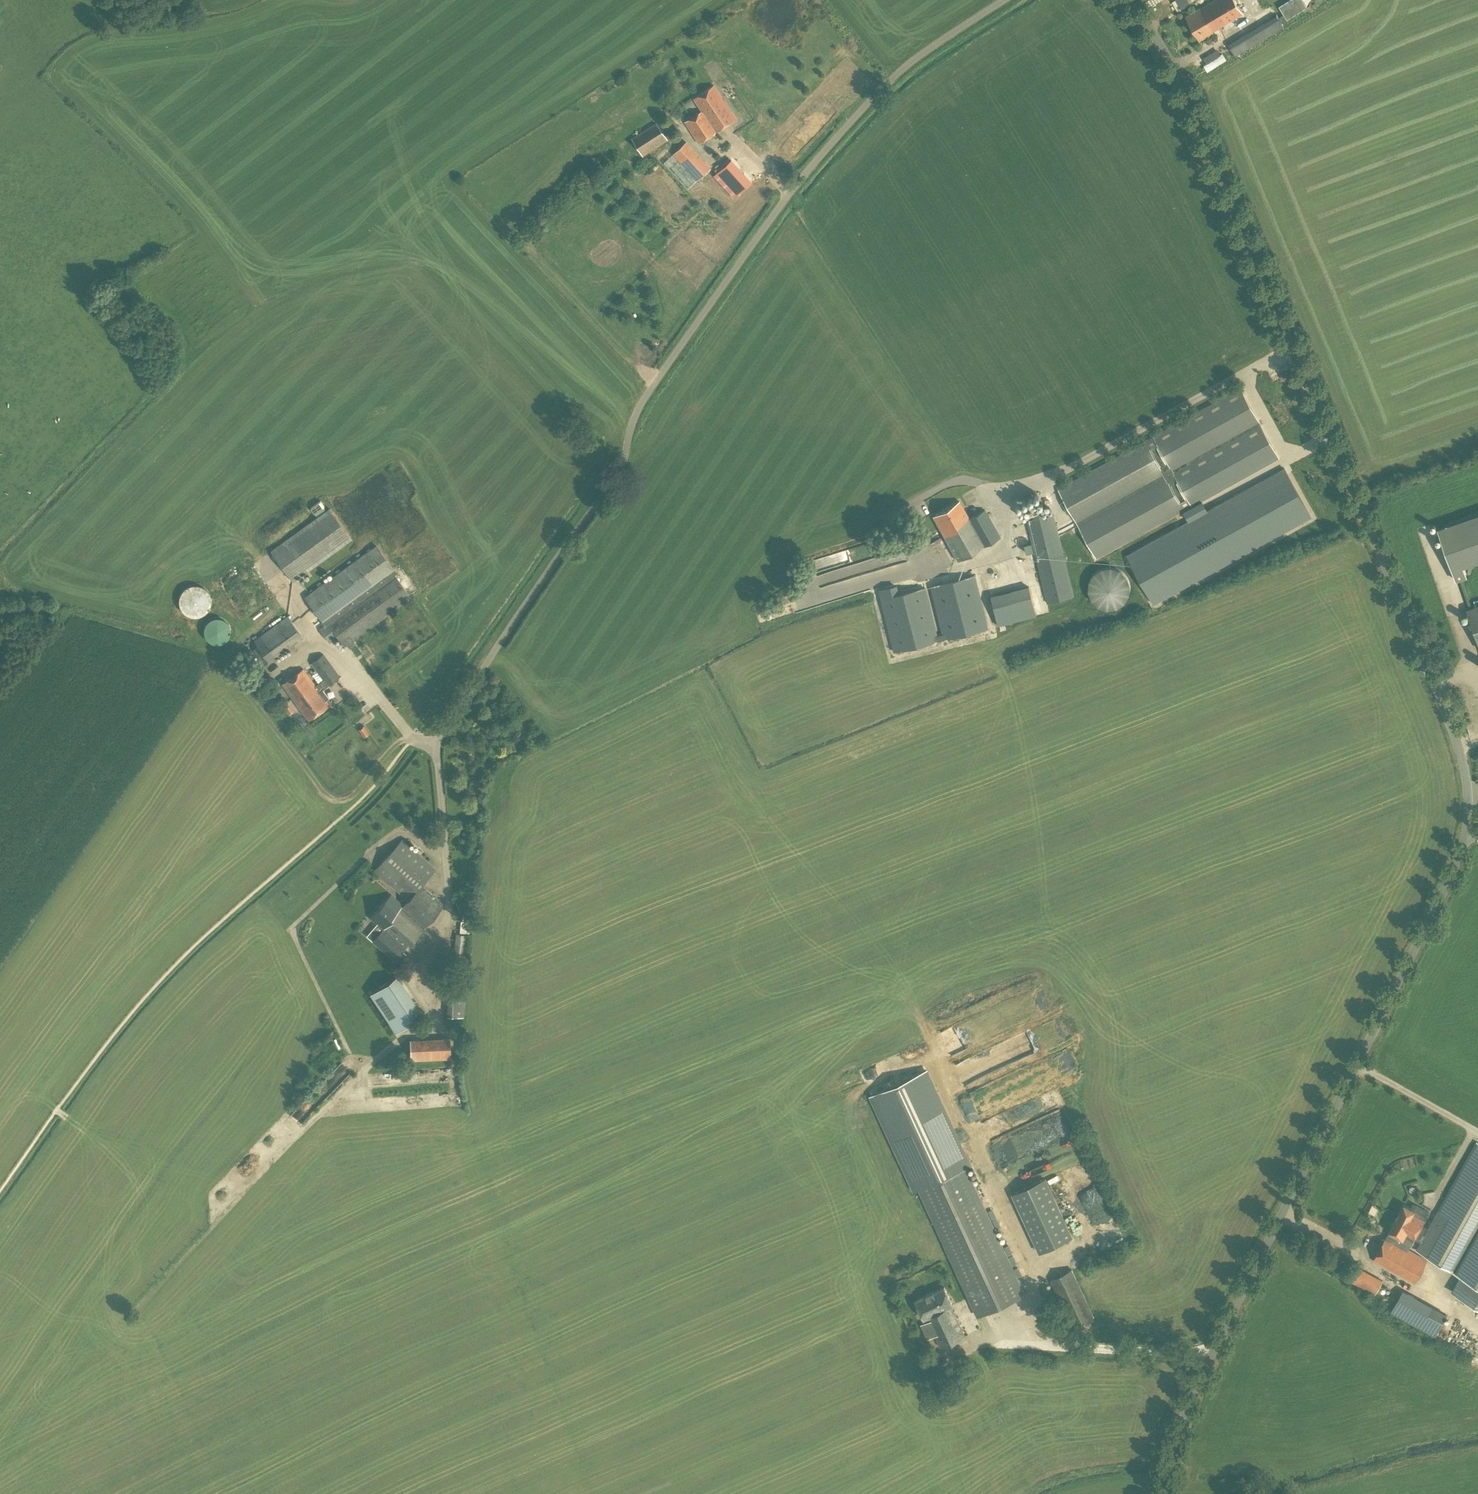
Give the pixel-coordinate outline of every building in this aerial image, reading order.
[(1206,5),(1219,27),(1243,13),(1235,0),(1214,0),(1206,5)] [(1304,10),(1300,0),(1282,0),(1289,16),(1304,10)] [(1188,14),(1185,16),(1200,40),(1209,34),(1214,31),(1213,31),(1219,27),(1206,5),(1199,9),(1199,8),(1188,14)] [(1236,56),(1284,26),(1276,14),(1228,44),(1236,56)] [(698,143),(736,118),(714,84),(693,98),(701,110),(684,121),(698,143)] [(642,155),(668,139),(656,121),(631,138),(642,155)] [(673,152),(666,158),(691,184),(710,167),(694,149),(688,154),(685,150),(677,157),(673,152)] [(752,180),(733,158),(714,175),(734,196),(752,180)] [(1278,454),(1239,386),(1153,434),(1154,435),(1145,440),(1145,439),(1059,488),(1097,555),(1191,502),(1192,503),(1278,454)] [(1284,465),(1127,553),(1154,601),(1311,513),(1284,465)] [(315,512),(317,515),(270,549),(292,580),(351,536),(328,507),(325,509),(324,505),(321,500),(310,507),(314,512),(315,512)] [(969,518),(958,500),(932,516),(944,537),(939,540),(941,544),(946,541),(958,560),(1000,536),(984,509),(969,518)] [(1047,603),(1074,596),(1054,514),(1026,521),(1047,603)] [(1438,528),(1456,580),(1466,576),(1462,565),(1477,560),(1477,514),(1438,528)] [(305,596),(312,607),(310,608),(314,614),(317,612),(325,624),(319,628),(329,641),(335,637),(342,647),(344,645),(347,649),(352,645),(350,641),(451,568),(414,517),(305,596)] [(1089,585),(1088,588),(1089,592),(1090,595),(1092,598),(1094,601),(1097,604),(1100,606),(1103,607),(1107,608),(1110,608),(1114,608),(1117,607),(1121,605),(1124,603),(1126,600),(1128,597),(1130,594),(1131,591),(1131,587),(1131,583),(1130,580),(1128,577),(1126,574),(1124,571),(1121,569),(1118,567),(1114,566),(1111,566),(1107,566),(1104,567),(1100,568),(1097,570),(1095,572),(1092,575),(1091,578),(1089,581),(1089,585)] [(943,640),(988,628),(975,575),(931,586),(942,632),(937,633),(925,587),(898,595),(896,586),(879,590),(895,652),(939,640),(943,639),(943,640)] [(185,613),(190,615),(195,616),(200,615),(204,613),(208,610),(210,605),(211,600),(210,596),(208,591),(205,587),(200,585),(196,584),(191,585),(186,587),(182,590),(180,595),(179,600),(180,604),(182,609),(185,613)] [(1038,615),(1031,586),(991,595),(998,624),(1038,615)] [(1466,609),(1477,643),(1477,605),(1466,609)] [(277,656),(303,637),(288,615),(253,640),(267,660),(276,655),(277,656)] [(217,644),(219,643),(221,643),(224,642),(226,641),(227,639),(229,637),(230,635),(230,633),(231,630),(230,628),(230,625),(229,623),(227,621),(225,620),(223,618),(221,618),(219,617),(217,617),(214,617),(212,618),(210,619),(208,621),(206,622),(205,625),(204,627),(204,629),(204,631),(204,634),(205,636),(206,638),(208,640),(210,641),(212,642),(214,643),(217,644)] [(323,689),(340,676),(324,653),(311,662),(323,679),(315,684),(304,668),(282,683),(309,720),(330,705),(326,699),(329,697),(323,689)] [(292,698),(285,702),(292,715),(300,710),(292,698)] [(368,737),(374,733),(367,725),(362,729),(368,737)] [(444,905),(422,885),(437,869),(402,838),(373,870),(407,899),(403,904),(391,894),(370,917),(383,928),(372,940),(394,960),(444,905)] [(370,993),(396,1031),(423,1012),(397,974),(370,993)] [(412,1060),(452,1059),(451,1037),(411,1038),(412,1060)] [(977,1316),(984,1313),(1025,1295),(982,1198),(967,1165),(970,1163),(928,1070),(874,1095),(916,1188),(920,1186),(977,1316)] [(991,1101),(992,1093),(982,1091),(981,1100),(991,1101)] [(1477,1143),(1417,1250),(1461,1275),(1452,1292),(1477,1306),(1477,1143)] [(1039,1253),(1074,1237),(1046,1177),(1012,1193),(1039,1253)] [(1415,1284),(1428,1259),(1409,1249),(1412,1244),(1427,1217),(1405,1204),(1389,1231),(1390,1231),(1386,1238),(1373,1260),(1415,1284)] [(1375,1295),(1383,1280),(1353,1264),(1344,1279),(1375,1295)] [(1073,1327),(1094,1317),(1072,1269),(1050,1280),(1073,1327)] [(965,1336),(951,1306),(953,1305),(945,1286),(915,1300),(924,1318),(926,1317),(940,1347),(965,1336)] [(1435,1336),(1447,1314),(1404,1289),(1391,1312),(1420,1329),(1435,1336)]
